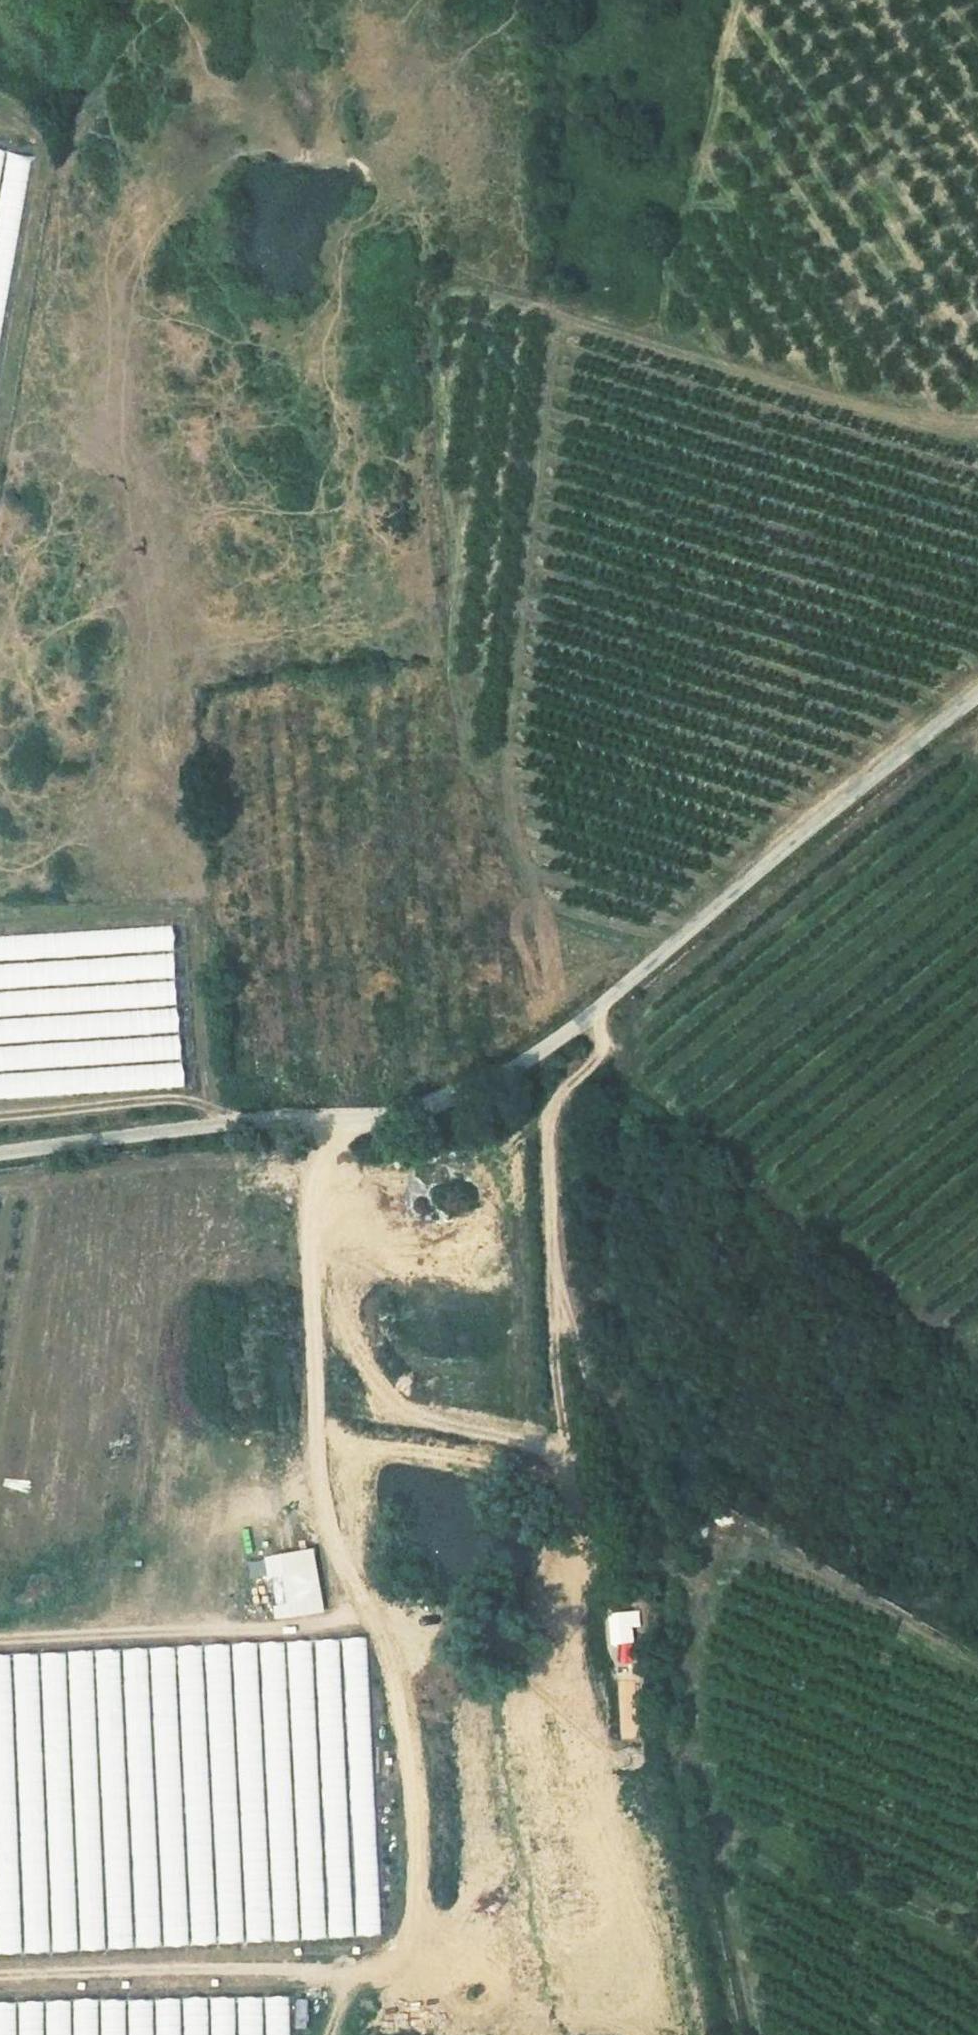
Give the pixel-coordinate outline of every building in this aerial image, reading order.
[(0,149),(0,321),(30,154),(0,149)] [(174,926),(0,937),(0,1097),(187,1083),(174,926)] [(275,1620),(324,1612),(313,1549),(264,1557),(267,1578),(272,1577),(276,1606),(273,1607),(275,1620)] [(367,1638),(0,1655),(0,1954),(382,1935),(367,1638)] [(289,1996),(0,2003),(0,2034),(290,2034),(289,1996)]
